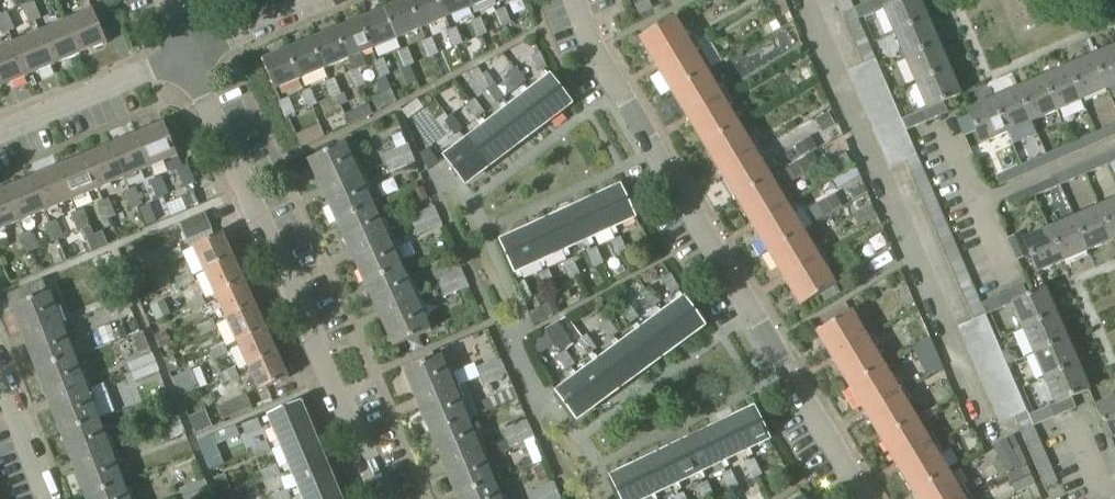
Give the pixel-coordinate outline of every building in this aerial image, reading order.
[(409,0),(405,0),(384,9),(396,40),(399,47),(404,45),(401,38),(421,30),(409,0)] [(437,0),(409,0),(421,30),(424,37),(429,35),(426,28),(445,20),(437,0)] [(466,0),(437,0),(445,20),(448,27),(453,25),(450,18),(470,9),(466,0)] [(470,9),(473,16),(478,15),(475,7),(493,0),(466,0),(470,9)] [(633,6),(637,16),(652,10),(648,0),(646,0),(633,6)] [(847,0),(843,0),(834,4),(838,13),(850,7),(847,0)] [(883,10),(894,34),(927,19),(919,0),(902,0),(899,1),(898,0),(875,0),(872,1),(877,12),(883,10)] [(34,1),(22,6),(29,24),(41,19),(34,1)] [(872,1),(854,9),(856,15),(858,20),(877,12),(872,1)] [(851,10),(850,7),(838,13),(842,22),(844,21),(854,16),(851,10)] [(501,28),(511,24),(506,8),(495,12),(501,28)] [(384,9),(359,19),(372,50),(375,57),(380,55),(377,48),(396,40),(384,9)] [(65,22),(79,55),(105,44),(92,11),(65,22)] [(8,12),(0,15),(0,28),(3,35),(15,30),(8,12)] [(860,24),(858,20),(856,15),(854,16),(844,21),(848,30),(860,24)] [(477,38),(487,34),(481,18),(471,22),(477,38)] [(672,93),(707,72),(674,18),(639,39),(672,93)] [(335,29),(347,60),(352,71),(349,72),(355,88),(365,84),(359,69),(364,66),(359,55),(372,50),(359,19),(335,29)] [(894,34),(905,60),(938,45),(928,22),(927,19),(894,34)] [(79,55),(65,22),(38,33),(52,66),(79,55)] [(864,33),(860,24),(848,30),(851,38),(863,33),(864,33)] [(457,28),(446,32),(453,48),(463,44),(457,28)] [(347,60),(335,29),(310,40),(323,70),(326,77),(331,76),(328,68),(347,60)] [(52,66),(38,33),(12,44),(26,77),(52,66)] [(867,42),(864,33),(863,33),(851,38),(855,47),(867,42)] [(433,38),(423,42),(429,58),(438,54),(433,38)] [(310,40),(285,50),(298,81),(301,88),(306,86),(303,79),(323,70),(310,40)] [(871,51),(867,42),(855,47),(859,56),(871,51)] [(12,44),(0,49),(0,88),(26,77),(12,44)] [(905,60),(916,85),(949,70),(941,50),(938,45),(905,60)] [(1107,89),(1114,86),(1114,47),(1093,57),(1107,89)] [(414,64),(408,49),(397,53),(404,69),(414,64)] [(298,81),(285,50),(260,60),(276,98),(281,96),(278,89),(298,81)] [(875,60),(871,51),(859,56),(863,65),(875,60)] [(544,68),(538,54),(530,57),(536,72),(544,68)] [(1082,100),(1107,89),(1093,57),(1068,67),(1082,100)] [(380,79),(390,75),(384,59),(374,63),(380,79)] [(875,60),(863,65),(848,72),(853,84),(880,72),(875,60)] [(1057,111),(1082,100),(1068,67),(1043,78),(1057,111)] [(514,69),(512,71),(505,75),(516,90),(525,83),(514,69)] [(916,85),(926,110),(920,113),(924,123),(947,113),(943,102),(960,95),(949,70),(916,85)] [(528,94),(549,121),(571,104),(546,71),(542,74),(547,80),(528,94)] [(739,125),(707,72),(672,93),(704,146),(739,125)] [(886,84),(880,72),(853,84),(858,96),(886,84)] [(486,73),(483,75),(491,86),(494,84),(486,73)] [(1032,122),(1057,111),(1043,78),(1017,89),(1032,122)] [(335,79),(325,83),(331,99),(341,95),(335,79)] [(891,96),(886,84),(858,96),(863,108),(891,96)] [(495,106),(503,99),(493,85),(484,92),(495,106)] [(527,137),(549,121),(528,94),(524,88),(520,91),(524,97),(507,110),(527,137)] [(307,109),(317,105),(311,89),(301,93),(307,109)] [(391,89),(371,99),(377,111),(377,112),(397,102),(391,89)] [(1007,133),(1032,122),(1017,89),(993,100),(1007,133)] [(896,108),(891,96),(863,108),(868,120),(896,108)] [(295,114),(288,99),(278,103),(285,118),(295,114)] [(484,112),(474,100),(466,106),(476,119),(484,112)] [(992,139),(1007,133),(993,100),(967,111),(985,151),(995,147),(992,139)] [(506,153),(527,137),(507,110),(502,104),(498,107),(503,113),(486,127),(506,153)] [(899,121),(901,120),(896,108),(868,120),(874,132),(899,121)] [(351,112),(345,115),(350,125),(364,119),(362,115),(359,109),(351,112)] [(815,120),(822,132),(834,125),(828,113),(815,120)] [(920,113),(902,121),(906,131),(924,123),(920,113)] [(453,116),(445,123),(455,135),(463,129),(453,116)] [(904,133),(899,121),(874,132),(871,133),(876,145),(904,133)] [(164,124),(138,135),(152,168),(166,162),(170,173),(176,170),(183,188),(195,183),(187,166),(182,168),(164,124)] [(771,179),(739,125),(704,146),(736,200),(771,179)] [(1096,133),(1100,142),(1114,136),(1114,125),(1096,133)] [(506,153),(486,127),(465,143),(485,170),(506,153)] [(909,145),(904,133),(876,145),(882,157),(884,156),(909,145)] [(1100,142),(1096,133),(1071,144),(1075,153),(1100,142)] [(406,144),(401,134),(392,138),(397,148),(406,144)] [(152,168),(138,135),(111,146),(125,179),(152,168)] [(810,138),(795,146),(801,157),(816,148),(810,138)] [(485,170),(465,143),(445,158),(465,184),(485,170)] [(396,149),(399,158),(412,153),(408,144),(396,149)] [(917,156),(912,144),(909,145),(884,156),(889,168),(904,162),(917,156)] [(1075,153),(1071,144),(1046,155),(1050,164),(1075,153)] [(125,179),(111,146),(85,157),(99,190),(125,179)] [(342,146),(305,162),(334,225),(371,208),(366,198),(379,192),(369,171),(357,177),(342,146)] [(399,158),(396,149),(383,154),(387,164),(399,158)] [(439,163),(428,149),(420,154),(428,171),(439,163)] [(1114,162),(1114,151),(1106,155),(1110,164),(1114,162)] [(813,152),(789,166),(797,180),(805,175),(806,176),(822,167),(813,152)] [(416,163),(412,153),(399,158),(403,168),(416,163)] [(1046,155),(1021,166),(1025,175),(1050,164),(1046,155)] [(1085,175),(1110,164),(1106,155),(1081,166),(1085,175)] [(920,165),(917,156),(904,162),(908,170),(918,166),(920,165)] [(99,190),(85,157),(58,168),(72,201),(99,190)] [(390,173),(403,168),(399,158),(387,164),(390,173)] [(922,175),(918,166),(908,170),(906,171),(910,180),(922,175)] [(1021,166),(996,177),(1000,186),(1025,175),(1021,166)] [(1060,186),(1085,175),(1081,166),(1056,177),(1060,186)] [(72,201),(58,168),(32,179),(46,212),(72,201)] [(168,194),(168,193),(162,175),(150,180),(156,198),(168,194)] [(926,184),(922,175),(910,180),(913,189),(926,184)] [(1035,197),(1060,186),(1056,177),(1031,188),(1035,197)] [(5,190),(19,224),(46,212),(32,179),(5,190)] [(803,233),(771,179),(736,200),(768,254),(803,233)] [(930,192),(926,184),(913,189),(917,198),(930,192)] [(854,200),(867,192),(864,186),(851,193),(854,200)] [(124,192),(131,210),(143,205),(136,187),(124,192)] [(422,188),(413,192),(419,205),(428,201),(429,200),(423,187),(422,188)] [(596,199),(610,229),(613,236),(618,234),(615,227),(636,217),(622,187),(596,199)] [(1031,188),(1005,199),(1009,208),(1035,197),(1031,188)] [(5,190),(0,192),(0,232),(19,224),(5,190)] [(933,201),(930,192),(917,198),(921,207),(933,201)] [(198,203),(194,194),(182,199),(186,208),(198,203)] [(834,195),(809,210),(816,222),(841,207),(834,195)] [(97,203),(104,221),(116,216),(109,199),(97,203)] [(596,199),(572,210),(586,240),(589,247),(594,245),(590,238),(610,229),(596,199)] [(937,210),(933,201),(921,207),(925,216),(937,210)] [(1114,240),(1114,201),(1099,207),(1113,240),(1114,240)] [(439,216),(435,207),(422,212),(426,221),(439,216)] [(860,228),(878,218),(871,207),(853,217),(860,228)] [(1088,251),(1113,240),(1099,207),(1074,218),(1088,251)] [(371,208),(334,225),(362,286),(399,269),(371,208)] [(83,210),(71,214),(78,232),(90,228),(83,210)] [(572,210),(548,221),(561,251),(565,258),(569,256),(566,249),(586,240),(572,210)] [(941,219),(937,210),(925,216),(929,224),(941,219)] [(410,217),(414,226),(426,221),(422,212),(410,217)] [(178,225),(185,241),(209,231),(202,215),(178,225)] [(430,230),(442,225),(439,216),(426,221),(430,230)] [(1063,262),(1088,251),(1074,218),(1049,229),(1063,262)] [(945,228),(941,219),(929,224),(932,233),(945,228)] [(45,225),(52,243),(64,238),(57,220),(45,225)] [(426,221),(414,226),(417,235),(430,230),(426,221)] [(548,221),(524,232),(537,262),(540,269),(545,267),(542,260),(561,251),(548,221)] [(83,231),(86,239),(94,236),(90,228),(83,231)] [(949,237),(945,228),(932,233),(936,242),(949,237)] [(1049,229),(1023,240),(1038,273),(1063,262),(1049,229)] [(30,232),(18,236),(25,254),(37,249),(30,232)] [(537,262),(524,232),(499,243),(516,280),(521,278),(518,271),(537,262)] [(221,233),(183,250),(185,255),(192,252),(201,272),(232,258),(221,233)] [(803,233),(768,254),(801,307),(835,286),(803,233)] [(611,241),(617,258),(627,253),(621,237),(611,241)] [(952,246),(949,237),(936,242),(940,251),(952,246)] [(956,255),(952,246),(940,251),(944,260),(956,255)] [(179,248),(164,255),(169,265),(184,258),(179,248)] [(587,253),(594,268),(604,263),(596,248),(587,253)] [(960,264),(956,255),(944,260),(948,269),(960,264)] [(204,276),(213,296),(243,282),(232,258),(201,272),(194,275),(197,279),(204,276)] [(563,263),(570,279),(580,275),(573,259),(563,263)] [(964,272),(960,264),(948,269),(952,278),(964,272)] [(870,277),(862,265),(844,275),(852,288),(870,277)] [(623,267),(615,271),(618,276),(625,272),(623,267)] [(465,278),(461,268),(449,274),(453,283),(465,278)] [(399,269),(362,286),(392,350),(428,333),(399,269)] [(546,290),(556,285),(549,270),(539,275),(546,290)] [(191,272),(175,279),(180,289),(196,282),(191,272)] [(968,281),(964,272),(952,278),(955,287),(968,281)] [(449,274),(437,279),(441,288),(453,283),(449,274)] [(670,295),(680,290),(671,274),(661,280),(670,295)] [(457,293),(470,287),(465,278),(453,283),(457,293)] [(31,298),(46,292),(41,280),(26,286),(31,298)] [(522,301),(532,297),(525,281),(515,285),(522,301)] [(971,290),(968,281),(955,287),(959,295),(971,290)] [(213,296),(206,299),(208,304),(215,300),(224,320),(254,306),(243,282),(213,296)] [(457,293),(453,283),(441,288),(444,298),(457,293)] [(999,297),(1003,308),(1012,305),(1022,329),(1056,314),(1045,289),(1028,296),(1023,286),(999,297)] [(661,302),(651,288),(642,294),(652,308),(661,302)] [(121,291),(113,295),(117,304),(130,298),(126,289),(121,291)] [(975,299),(971,290),(959,295),(963,304),(975,299)] [(34,370),(73,355),(49,291),(46,292),(31,298),(9,306),(34,370)] [(683,341),(705,325),(681,292),(677,296),(681,302),(663,315),(683,341)] [(117,304),(113,295),(101,300),(100,300),(104,309),(117,304)] [(186,303),(191,313),(207,305),(202,295),(186,303)] [(980,305),(981,307),(985,316),(1003,308),(999,297),(980,305)] [(130,298),(117,304),(121,313),(133,308),(130,298)] [(979,308),(975,299),(963,304),(967,313),(969,312),(979,308)] [(156,322),(171,315),(165,301),(150,308),(156,322)] [(560,313),(554,302),(537,310),(542,322),(553,317),(560,313)] [(117,304),(104,309),(108,318),(121,313),(117,304)] [(639,318),(630,304),(621,309),(630,324),(639,318)] [(226,325),(235,344),(265,330),(254,306),(224,320),(217,323),(219,328),(226,325)] [(969,312),(973,321),(985,316),(981,307),(979,308),(969,312)] [(655,312),(659,318),(642,331),(661,357),(683,341),(663,315),(659,309),(655,312)] [(849,387),(885,365),(875,347),(894,335),(889,326),(869,338),(853,311),(816,333),(849,387)] [(1022,329),(1033,354),(1067,340),(1059,320),(1056,314),(1022,329)] [(990,327),(985,316),(973,321),(958,327),(963,339),(990,327)] [(618,334),(608,319),(599,326),(609,340),(618,334)] [(213,320),(197,327),(202,337),(218,330),(213,320)] [(566,350),(573,346),(558,323),(545,331),(561,354),(566,350)] [(104,346),(116,341),(111,325),(98,330),(104,346)] [(620,347),(640,373),(661,357),(642,331),(637,325),(633,328),(638,334),(620,347)] [(129,337),(125,327),(113,332),(117,341),(121,340),(129,337)] [(995,339),(990,327),(963,339),(968,351),(995,339)] [(235,344),(228,347),(230,352),(237,349),(246,368),(276,354),(265,330),(235,344)] [(150,349),(143,332),(129,337),(121,340),(126,352),(139,351),(139,353),(150,349)] [(172,344),(166,332),(155,337),(160,349),(172,344)] [(587,335),(578,342),(588,356),(597,349),(587,335)] [(1000,351),(995,339),(968,351),(971,359),(973,363),(1000,351)] [(619,389),(640,373),(620,347),(616,340),(612,343),(616,350),(599,362),(619,389)] [(1033,354),(1044,379),(1078,365),(1069,345),(1067,340),(1033,354)] [(224,344),(208,350),(213,361),(229,354),(224,344)] [(576,365),(566,350),(561,354),(556,357),(566,371),(576,365)] [(1001,354),(1000,351),(973,363),(978,375),(1006,364),(1001,354)] [(1008,351),(1001,354),(1006,364),(1006,365),(1018,360),(1016,354),(1008,351)] [(144,368),(157,363),(153,354),(140,359),(144,368)] [(288,379),(276,354),(246,368),(238,372),(243,383),(251,379),(257,393),(288,379)] [(73,355),(34,370),(58,433),(98,418),(73,355)] [(440,356),(402,371),(428,435),(466,419),(440,356)] [(597,405),(619,389),(599,362),(594,356),(590,359),(595,365),(578,378),(597,405)] [(927,377),(943,368),(937,356),(921,366),(927,377)] [(504,367),(500,357),(488,363),(492,372),(504,367)] [(144,368),(140,359),(128,364),(131,373),(144,368)] [(144,368),(147,377),(160,372),(157,363),(144,368)] [(492,372),(488,363),(476,368),(480,378),(492,372)] [(1006,365),(1006,364),(978,375),(983,387),(1011,376),(1006,365)] [(881,441),(917,419),(885,365),(849,387),(881,441)] [(1044,379),(1055,405),(1048,408),(1052,418),(1076,408),(1072,398),(1089,390),(1078,365),(1044,379)] [(508,377),(504,367),(492,372),(496,382),(508,377)] [(147,377),(144,368),(131,373),(135,382),(147,377)] [(235,368),(219,375),(221,380),(224,385),(239,377),(235,368)] [(180,398),(199,390),(191,371),(172,379),(180,398)] [(496,382),(492,372),(480,378),(484,387),(496,382)] [(597,405),(578,378),(573,372),(569,375),(573,381),(556,394),(576,421),(597,405)] [(1016,388),(1011,376),(983,387),(988,399),(1016,388)] [(1021,400),(1016,388),(988,399),(994,412),(1021,400)] [(174,409),(168,395),(154,400),(160,414),(174,409)] [(224,420),(252,407),(247,395),(218,408),(224,420)] [(1096,406),(1110,439),(1114,437),(1114,398),(1096,406)] [(1026,412),(1021,400),(994,412),(999,424),(1014,417),(1026,412)] [(278,441),(309,428),(298,403),(260,419),(262,424),(269,421),(278,441)] [(918,419),(921,424),(938,414),(937,413),(939,412),(937,407),(935,408),(918,419)] [(1031,421),(1033,426),(1052,418),(1048,408),(1029,416),(1031,421)] [(729,421),(744,451),(747,458),(752,456),(748,449),(769,439),(755,409),(729,421)] [(1029,416),(1028,416),(1026,412),(1014,417),(1018,426),(1031,421),(1029,416)] [(170,430),(182,424),(179,415),(166,421),(170,430)] [(98,418),(58,433),(83,496),(122,481),(98,418)] [(258,419),(242,425),(246,436),(262,429),(258,419)] [(466,419),(428,435),(454,497),(492,481),(486,466),(481,454),(480,453),(466,419)] [(936,429),(927,434),(917,419),(881,441),(914,494),(950,473),(933,445),(942,439),(936,429)] [(531,430),(526,420),(514,425),(519,435),(531,430)] [(157,435),(170,430),(166,421),(153,426),(157,435)] [(729,421),(705,433),(720,463),(723,470),(728,468),(724,461),(744,451),(729,421)] [(1018,426),(1022,435),(1035,430),(1033,426),(1031,421),(1018,426)] [(170,430),(173,439),(186,433),(182,424),(170,430)] [(519,435),(514,425),(502,431),(506,440),(519,435)] [(230,439),(239,435),(235,426),(226,430),(230,439)] [(319,452),(309,428),(278,441),(271,444),(273,449),(280,446),(288,465),(319,452)] [(173,439),(170,430),(157,435),(161,444),(173,439)] [(519,435),(523,444),(535,439),(531,430),(519,435)] [(1035,430),(1022,435),(1026,444),(1038,438),(1035,430)] [(705,433),(681,444),(696,474),(699,481),(704,479),(700,472),(720,463),(705,433)] [(519,435),(506,440),(511,449),(523,444),(519,435)] [(1026,466),(1013,435),(1006,440),(993,447),(1008,474),(1026,466)] [(212,436),(197,442),(209,471),(224,464),(212,436)] [(1038,438),(1026,444),(1029,453),(1042,447),(1038,438)] [(267,441),(251,447),(255,457),(271,451),(267,441)] [(534,444),(526,448),(531,458),(532,461),(534,465),(534,466),(542,463),(543,462),(535,444),(534,444)] [(681,444),(657,456),(672,486),(675,493),(680,491),(676,484),(696,474),(681,444)] [(496,445),(480,453),(481,454),(486,466),(502,459),(496,445)] [(1042,447),(1029,453),(1033,462),(1046,456),(1042,447)] [(329,477),(319,452),(288,465),(281,468),(283,473),(290,470),(298,490),(329,477)] [(633,467),(648,497),(648,498),(654,498),(652,495),(672,486),(657,456),(633,467)] [(1046,456),(1033,462),(1037,471),(1050,465),(1046,456)] [(762,475),(755,459),(746,463),(752,479),(762,475)] [(277,465),(261,471),(265,482),(281,475),(277,465)] [(549,479),(550,479),(543,465),(540,467),(533,470),(539,484),(549,479)] [(1050,465),(1037,471),(1041,479),(1053,474),(1050,465)] [(1026,466),(1008,474),(1016,494),(1035,485),(1026,466)] [(633,467),(609,479),(619,498),(644,498),(648,497),(633,467)] [(738,486),(731,471),(722,475),(728,491),(738,486)] [(914,494),(916,498),(966,498),(950,473),(914,494)] [(1053,474),(1041,479),(1045,488),(1057,483),(1053,474)] [(329,477),(298,490),(291,493),(293,498),(300,495),(302,498),(338,498),(329,477)] [(192,483),(196,493),(208,487),(205,478),(192,483)] [(83,496),(84,498),(129,498),(122,481),(83,496)] [(454,497),(455,498),(500,498),(492,481),(454,497)] [(541,487),(545,497),(557,491),(553,482),(541,487)] [(698,486),(703,498),(711,498),(714,498),(708,482),(698,486)] [(183,498),(196,493),(192,483),(179,488),(183,498)] [(199,498),(206,498),(212,497),(208,487),(196,493),(199,498)] [(239,487),(220,495),(221,498),(244,498),(239,487)] [(545,497),(541,487),(529,493),(532,498),(540,498),(545,497)] [(287,489),(271,496),(273,498),(291,498),(287,489)]
